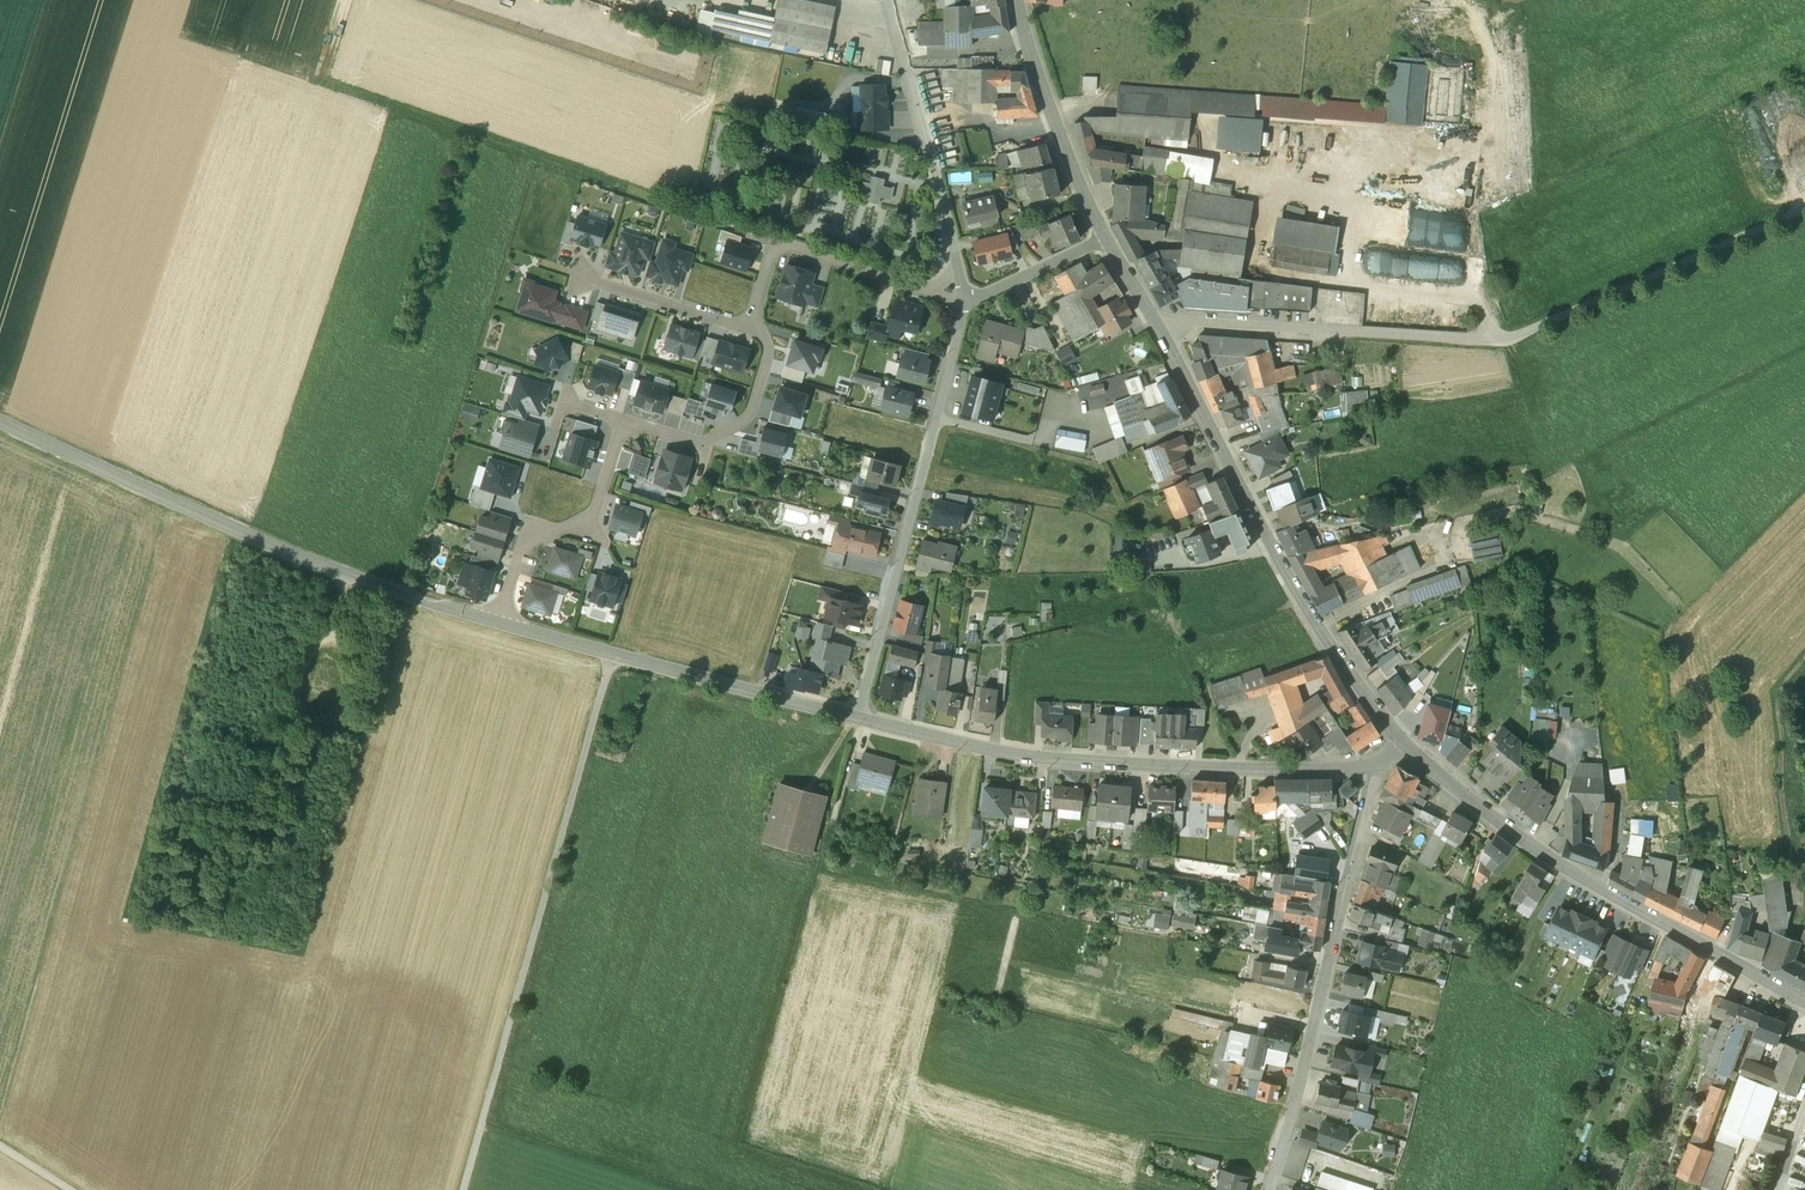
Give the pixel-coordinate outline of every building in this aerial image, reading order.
[(803,0),(778,0),(775,18),(831,30),(836,7),(803,0)] [(970,4),(971,4),(971,5),(987,3),(989,18),(1006,15),(1005,6),(1004,0),(970,0),(970,4)] [(1461,26),(1461,9),(1463,9),(1463,0),(1403,0),(1403,27),(1461,26)] [(956,6),(945,7),(945,22),(946,32),(971,32),(971,21),(971,5),(971,4),(970,4),(956,6)] [(773,26),(714,13),(711,29),(770,42),(773,26)] [(989,18),(971,21),(971,32),(972,37),(989,35),(999,33),(1009,32),(1006,15),(989,18)] [(831,30),(775,18),(773,26),(770,42),(826,54),(831,30)] [(932,22),(918,21),(919,45),(932,45),(932,22)] [(945,22),(932,22),(932,45),(946,45),(946,32),(945,22)] [(971,32),(946,32),(946,45),(946,47),(972,46),(971,37),(972,37),(971,32)] [(972,59),(972,69),(994,69),(994,57),(972,57),(972,59)] [(884,60),(877,59),(875,72),(882,73),(884,60)] [(972,59),(957,59),(957,69),(972,69),(972,59)] [(1384,106),(1383,120),(1421,124),(1427,67),(1390,63),(1384,106)] [(1446,87),(1462,88),(1463,67),(1436,66),(1436,77),(1442,77),(1442,73),(1448,73),(1448,78),(1447,78),(1446,87)] [(954,69),(944,69),(943,89),(954,89),(954,69)] [(957,69),(954,69),(954,89),(953,102),(993,103),(993,86),(994,72),(994,69),(972,69),(957,69)] [(1024,72),(994,72),(993,86),(1009,86),(1010,88),(1017,88),(1017,99),(1031,97),(1024,72)] [(1097,78),(1083,78),(1084,91),(1097,91),(1097,78)] [(854,112),(862,112),(862,85),(853,85),(854,112)] [(884,96),(884,85),(862,85),(862,112),(884,112),(884,105),(887,105),(887,96),(884,96)] [(1191,91),(1119,85),(1119,91),(1117,116),(1116,134),(1187,139),(1190,104),(1191,91)] [(1384,106),(1191,91),(1190,104),(1383,120),(1384,106)] [(1017,99),(999,100),(996,105),(996,118),(1037,115),(1031,97),(1017,99)] [(1446,120),(1459,120),(1459,110),(1446,110),(1446,120)] [(862,112),(859,112),(859,129),(888,129),(887,112),(884,112),(862,112)] [(1117,116),(1084,116),(1084,121),(1074,123),(1077,131),(1087,131),(1087,132),(1088,132),(1116,134),(1117,116)] [(1126,156),(1093,151),(1089,137),(1078,138),(1086,167),(1088,167),(1096,165),(1111,167),(1124,169),(1126,156)] [(1045,143),(1020,150),(1021,154),(1025,167),(1035,166),(1051,162),(1045,143)] [(1214,160),(1144,147),(1142,158),(1140,172),(1179,178),(1179,179),(1196,181),(1210,183),(1214,160)] [(1017,151),(1006,154),(1008,168),(1025,167),(1021,154),(1018,155),(1017,151)] [(1006,154),(996,157),(997,168),(1001,168),(1008,168),(1006,154)] [(1142,158),(1126,156),(1124,169),(1140,172),(1142,158)] [(1096,165),(1088,167),(1094,183),(1101,180),(1109,181),(1111,167),(1096,165)] [(1054,168),(1035,172),(1026,174),(1031,196),(1032,201),(1060,194),(1054,168)] [(1026,174),(1013,177),(1015,186),(1022,184),(1026,197),(1031,196),(1026,174)] [(892,189),(882,186),(883,179),(872,177),(870,184),(864,182),(861,193),(868,195),(866,202),(877,204),(879,197),(890,200),(892,189)] [(1210,183),(1196,181),(1179,179),(1178,185),(1192,188),(1191,191),(1196,192),(1197,184),(1209,186),(1210,183)] [(1022,184),(1015,186),(1019,199),(1026,197),(1022,184)] [(1209,186),(1197,184),(1196,192),(1229,197),(1230,190),(1209,186)] [(1143,187),(1116,185),(1113,218),(1123,219),(1141,221),(1143,187)] [(1192,188),(1178,185),(1170,227),(1184,229),(1191,191),(1192,188)] [(1196,192),(1191,191),(1184,229),(1246,239),(1253,201),(1196,192)] [(993,197),(964,203),(965,209),(966,213),(968,222),(979,220),(997,216),(997,217),(998,216),(993,197)] [(1285,216),(1305,219),(1306,204),(1287,202),(1285,216)] [(1068,215),(1039,228),(1043,237),(1049,234),(1053,243),(1056,241),(1059,248),(1079,238),(1068,215)] [(588,219),(578,216),(576,224),(571,238),(581,241),(580,244),(588,247),(589,244),(599,247),(606,225),(596,222),(597,219),(588,217),(588,219)] [(1279,217),(1274,244),(1330,253),(1334,254),(1338,227),(1279,217)] [(1141,221),(1123,219),(1123,220),(1132,235),(1164,237),(1165,226),(1164,226),(1151,223),(1151,221),(1141,221)] [(1132,235),(1123,220),(1110,225),(1130,262),(1134,260),(1143,256),(1132,235)] [(568,221),(561,242),(570,244),(571,238),(576,224),(568,221)] [(1032,222),(1016,226),(1022,241),(1038,234),(1032,222)] [(1246,239),(1184,229),(1181,251),(1180,260),(1186,261),(1186,265),(1191,265),(1191,264),(1241,272),(1246,239)] [(728,241),(740,245),(743,236),(722,230),(719,239),(728,241)] [(642,239),(625,234),(622,235),(616,254),(612,267),(636,275),(639,273),(643,259),(649,239),(642,237),(642,239)] [(1012,234),(1006,235),(1010,252),(1019,248),(1012,234)] [(1006,235),(974,243),(979,263),(1011,256),(1010,252),(1006,235)] [(656,242),(649,239),(643,259),(650,261),(650,260),(656,242)] [(724,263),(747,270),(753,249),(740,245),(728,241),(725,253),(727,254),(724,263)] [(1330,253),(1274,244),(1271,265),(1327,274),(1329,260),(1330,253)] [(687,253),(662,245),(657,262),(653,277),(655,280),(661,282),(664,280),(678,284),(683,268),(687,253)] [(1143,256),(1134,260),(1147,282),(1164,272),(1157,260),(1160,258),(1157,250),(1143,256)] [(1181,251),(1176,250),(1157,250),(1160,258),(1176,259),(1177,267),(1186,265),(1186,261),(1180,260),(1181,251)] [(616,254),(609,252),(605,265),(612,267),(616,254)] [(694,255),(687,253),(683,268),(689,271),(694,255)] [(1377,276),(1472,288),(1474,268),(1379,257),(1377,276)] [(650,261),(646,275),(653,277),(657,262),(650,260),(650,261)] [(1337,261),(1329,260),(1327,274),(1335,276),(1337,261)] [(1103,263),(1086,274),(1080,262),(1073,266),(1082,281),(1081,282),(1082,284),(1090,297),(1103,289),(1114,281),(1103,263)] [(814,273),(787,265),(777,297),(804,305),(805,303),(811,283),(814,273)] [(1186,265),(1177,267),(1178,274),(1190,272),(1190,271),(1191,265),(1186,265)] [(1082,281),(1073,266),(1055,276),(1066,295),(1052,303),(1074,341),(1101,325),(1106,323),(1098,310),(1090,297),(1082,284),(1081,282),(1082,281)] [(1164,272),(1147,282),(1160,306),(1178,295),(1173,287),(1165,272),(1164,272)] [(1312,287),(1240,278),(1239,285),(1248,286),(1247,307),(1309,312),(1312,287)] [(1239,285),(1188,279),(1173,287),(1178,295),(1184,306),(1246,310),(1247,307),(1248,286),(1239,285)] [(825,287),(811,283),(805,303),(818,308),(825,287)] [(555,292),(534,285),(533,290),(524,292),(518,310),(554,321),(555,318),(563,320),(567,308),(559,305),(559,303),(552,301),(555,292)] [(1117,299),(1098,310),(1106,323),(1101,325),(1107,335),(1130,322),(1125,315),(1130,312),(1125,304),(1121,307),(1117,299)] [(924,307),(896,300),(889,325),(887,334),(888,334),(900,337),(903,326),(918,330),(924,307)] [(591,320),(601,323),(605,307),(606,305),(597,302),(591,320)] [(563,320),(563,322),(581,327),(586,312),(567,307),(567,308),(563,320)] [(599,329),(632,339),(640,315),(623,309),(622,312),(605,307),(601,323),(599,329)] [(889,325),(871,321),(866,338),(886,343),(888,334),(887,334),(889,325)] [(1022,331),(987,321),(977,356),(992,360),(995,350),(1016,356),(1021,341),(1023,331),(1022,331)] [(699,333),(672,325),(669,335),(666,336),(665,341),(666,344),(665,349),(692,357),(698,338),(699,333)] [(1035,328),(1024,325),(1022,331),(1023,331),(1021,341),(1031,344),(1035,328)] [(1042,325),(1035,328),(1031,344),(1054,350),(1042,325)] [(1207,336),(1200,339),(1200,342),(1192,345),(1195,354),(1193,355),(1196,363),(1193,364),(1199,382),(1200,382),(1213,375),(1207,359),(1213,357),(1222,353),(1216,337),(1208,340),(1207,336)] [(1256,340),(1216,337),(1222,353),(1213,357),(1219,373),(1244,367),(1241,356),(1259,352),(1256,340)] [(558,338),(536,350),(538,355),(536,363),(544,366),(547,371),(569,359),(560,343),(558,338)] [(706,340),(698,338),(692,357),(700,359),(701,356),(706,340)] [(707,338),(701,356),(715,360),(720,342),(707,338)] [(1267,341),(1256,340),(1259,352),(1269,350),(1267,341)] [(822,349),(795,341),(788,364),(806,369),(813,372),(817,359),(819,360),(822,349)] [(583,345),(573,342),(572,346),(560,343),(569,359),(578,362),(583,345)] [(714,362),(742,371),(749,351),(740,348),(740,346),(730,342),(729,345),(720,342),(715,360),(714,362)] [(1076,358),(1070,347),(1058,353),(1064,364),(1076,358)] [(928,354),(908,349),(907,355),(927,360),(928,354)] [(1259,352),(1241,356),(1244,367),(1248,384),(1248,385),(1252,388),(1253,387),(1276,382),(1273,369),(1269,350),(1259,352)] [(907,355),(903,354),(901,365),(905,366),(902,377),(915,380),(916,382),(921,383),(923,382),(925,383),(928,371),(926,371),(928,360),(927,360),(907,355)] [(636,371),(639,363),(630,360),(627,368),(636,371)] [(488,362),(486,369),(494,371),(496,365),(488,362)] [(782,376),(802,382),(806,369),(788,364),(786,363),(782,376)] [(571,374),(570,365),(556,367),(558,383),(572,381),(571,374)] [(618,372),(596,365),(589,387),(596,389),(596,391),(604,393),(604,392),(612,394),(615,385),(618,372)] [(1294,377),(1289,365),(1286,366),(1288,379),(1294,377)] [(1286,366),(1273,369),(1276,382),(1288,379),(1286,366)] [(636,373),(619,367),(618,372),(615,385),(630,390),(636,373)] [(1310,374),(1313,388),(1328,384),(1325,371),(1310,374)] [(881,379),(864,374),(862,382),(879,387),(881,379)] [(1213,375),(1200,382),(1213,412),(1221,409),(1238,402),(1236,398),(1243,396),(1240,387),(1225,394),(1216,374),(1213,375)] [(519,376),(510,405),(527,410),(541,414),(550,386),(519,376)] [(669,386),(671,380),(657,376),(656,382),(669,386)] [(993,421),(1003,384),(973,376),(963,412),(993,421)] [(1144,376),(1138,378),(1142,389),(1148,387),(1144,376)] [(1138,377),(1126,382),(1131,396),(1142,392),(1142,389),(1138,378),(1138,377)] [(1352,387),(1362,386),(1362,377),(1351,378),(1352,387)] [(669,389),(652,384),(650,380),(646,379),(642,381),(635,403),(643,406),(643,407),(653,410),(653,409),(662,412),(669,389)] [(1190,416),(1171,379),(1157,384),(1166,402),(1148,409),(1152,419),(1149,420),(1155,433),(1177,424),(1190,416)] [(1018,389),(1038,395),(1040,389),(1020,383),(1018,389)] [(738,392),(712,384),(706,403),(704,409),(724,415),(726,408),(732,410),(738,392)] [(1104,384),(1090,387),(1092,396),(1106,392),(1104,384)] [(1252,388),(1248,385),(1248,384),(1240,387),(1243,396),(1254,396),(1253,387),(1252,388)] [(914,395),(886,387),(883,396),(888,397),(885,409),(909,415),(914,395)] [(806,395),(781,388),(775,409),(793,414),(800,416),(806,395)] [(1366,391),(1341,393),(1342,411),(1367,408),(1366,391)] [(1131,396),(1113,403),(1122,430),(1139,424),(1144,437),(1155,433),(1149,420),(1152,419),(1148,409),(1142,392),(1131,396)] [(1278,394),(1258,395),(1265,413),(1273,410),(1279,407),(1278,394)] [(672,395),(667,411),(682,416),(684,411),(687,400),(672,395)] [(1265,413),(1258,395),(1254,396),(1243,396),(1244,400),(1249,400),(1256,416),(1257,416),(1265,413)] [(704,409),(706,403),(688,398),(687,400),(684,411),(702,417),(704,409)] [(1238,402),(1221,409),(1228,427),(1245,420),(1238,402)] [(477,419),(480,408),(466,403),(461,415),(476,420),(477,418),(477,419)] [(520,418),(524,419),(527,410),(510,405),(507,404),(504,413),(520,418)] [(1279,407),(1273,410),(1280,429),(1286,428),(1280,407),(1279,407)] [(769,421),(790,426),(793,414),(775,409),(773,408),(769,421)] [(1265,413),(1257,416),(1262,432),(1280,429),(1273,410),(1265,413)] [(524,419),(520,418),(518,425),(537,431),(534,438),(536,438),(540,424),(524,419)] [(574,432),(596,438),(599,427),(577,421),(574,432)] [(518,425),(508,422),(505,432),(500,447),(529,456),(534,438),(537,431),(518,425)] [(760,443),(758,451),(762,452),(782,457),(788,434),(764,427),(760,443)] [(1280,429),(1258,433),(1263,443),(1278,435),(1279,438),(1283,435),(1280,429)] [(574,432),(573,431),(564,459),(588,466),(597,438),(596,438),(574,432)] [(1086,440),(1057,435),(1055,446),(1084,452),(1086,440)] [(1263,443),(1246,452),(1259,477),(1280,467),(1275,458),(1276,454),(1285,450),(1279,438),(1278,435),(1263,443)] [(1121,437),(1093,449),(1099,463),(1127,452),(1121,437)] [(1182,437),(1150,451),(1162,480),(1178,473),(1185,470),(1181,460),(1183,459),(1180,451),(1187,448),(1182,437)] [(641,439),(634,443),(637,449),(644,446),(641,439)] [(742,439),(739,453),(760,458),(762,452),(758,451),(760,443),(742,439)] [(829,454),(831,442),(824,440),(821,453),(829,454)] [(672,453),(667,453),(664,452),(655,481),(681,489),(682,486),(683,486),(690,466),(689,465),(690,461),(687,460),(683,456),(678,454),(672,453)] [(651,459),(634,453),(628,473),(645,478),(651,459)] [(900,465),(873,458),(867,478),(867,479),(880,482),(895,486),(900,465)] [(495,492),(510,496),(519,468),(491,459),(482,488),(495,492)] [(1271,480),(1273,487),(1288,482),(1295,479),(1290,470),(1271,480)] [(1203,472),(1185,479),(1190,491),(1195,489),(1207,483),(1208,483),(1203,472)] [(1162,480),(1158,481),(1161,489),(1163,488),(1181,481),(1178,473),(1162,480)] [(1239,511),(1223,476),(1208,483),(1207,483),(1215,501),(1218,500),(1225,516),(1239,511)] [(880,482),(867,479),(867,478),(864,477),(862,485),(875,488),(878,489),(880,482)] [(1181,481),(1163,488),(1168,500),(1176,518),(1197,509),(1198,509),(1198,508),(1203,506),(1195,489),(1190,491),(1185,479),(1181,481)] [(1277,508),(1296,502),(1288,482),(1273,487),(1265,490),(1272,510),(1277,508)] [(862,485),(853,483),(850,494),(859,496),(860,492),(873,495),(875,488),(862,485)] [(1215,501),(1207,483),(1195,489),(1203,506),(1198,508),(1198,509),(1197,509),(1203,524),(1209,522),(1225,516),(1218,500),(1215,501)] [(495,492),(482,488),(476,486),(470,504),(490,510),(495,492)] [(1161,489),(1152,493),(1157,505),(1168,500),(1163,488),(1161,489)] [(873,495),(860,492),(859,496),(856,506),(864,508),(863,512),(880,516),(880,512),(886,514),(890,500),(873,495)] [(968,496),(947,493),(945,502),(965,507),(964,508),(965,508),(968,496)] [(1296,502),(1277,508),(1279,514),(1282,515),(1284,518),(1287,527),(1291,525),(1297,522),(1313,515),(1311,509),(1313,503),(1311,496),(1296,502)] [(945,502),(936,500),(930,523),(938,525),(942,523),(959,527),(964,508),(965,507),(945,502)] [(632,502),(630,510),(642,513),(650,516),(652,508),(632,502)] [(610,528),(636,536),(642,513),(630,510),(617,506),(610,528)] [(511,517),(492,511),(490,519),(508,524),(511,517)] [(1225,516),(1209,522),(1212,529),(1213,534),(1230,528),(1232,532),(1235,540),(1250,534),(1239,511),(1225,516)] [(851,519),(832,514),(829,525),(837,527),(838,524),(849,526),(851,519)] [(490,519),(481,516),(476,531),(504,540),(509,524),(508,524),(490,519)] [(1284,518),(1276,521),(1280,530),(1287,527),(1284,518)] [(849,526),(838,524),(837,527),(834,542),(833,545),(845,548),(874,555),(879,533),(849,526)] [(1280,530),(1276,532),(1279,538),(1294,532),(1291,525),(1280,530)] [(1497,527),(1468,533),(1473,561),(1502,555),(1497,527)] [(1164,528),(1145,535),(1148,544),(1167,537),(1164,528)] [(1354,528),(1336,531),(1338,543),(1357,540),(1355,529),(1354,528)] [(1363,528),(1355,529),(1357,540),(1366,539),(1364,533),(1363,528)] [(1213,534),(1212,529),(1188,538),(1196,562),(1220,554),(1213,534)] [(1294,532),(1279,538),(1288,556),(1301,553),(1313,550),(1304,529),(1294,534),(1294,532)] [(504,540),(476,531),(472,547),(481,549),(499,555),(500,555),(504,540)] [(1250,534),(1235,540),(1238,548),(1254,541),(1250,534)] [(1385,535),(1376,537),(1382,547),(1388,543),(1385,535)] [(1376,537),(1366,538),(1373,551),(1382,547),(1376,537)] [(1357,540),(1340,544),(1348,561),(1355,575),(1360,585),(1361,584),(1384,573),(1377,560),(1386,556),(1382,547),(1373,551),(1366,538),(1366,539),(1357,540)] [(938,545),(923,541),(916,566),(928,570),(930,564),(950,570),(956,546),(939,542),(938,545)] [(845,548),(833,545),(834,542),(831,542),(828,551),(844,554),(845,548)] [(1340,544),(1327,546),(1313,550),(1301,553),(1311,570),(1345,560),(1346,562),(1348,561),(1340,544)] [(1384,573),(1361,584),(1365,593),(1420,568),(1409,545),(1386,556),(1377,560),(1384,573)] [(577,555),(555,548),(548,569),(560,573),(561,574),(566,576),(567,575),(575,577),(582,556),(577,555)] [(593,552),(579,548),(577,555),(582,556),(591,559),(593,552)] [(499,555),(481,549),(478,557),(493,561),(497,563),(499,555)] [(844,554),(828,551),(825,565),(840,568),(844,554)] [(1288,556),(1287,556),(1300,580),(1312,573),(1311,570),(1301,553),(1288,556)] [(491,570),(493,561),(473,555),(470,564),(475,566),(491,570)] [(1144,559),(1131,560),(1132,573),(1145,573),(1144,559)] [(459,583),(469,586),(475,566),(470,564),(465,563),(464,565),(459,583)] [(1464,565),(1454,568),(1455,569),(1461,587),(1471,584),(1464,565)] [(467,594),(486,600),(495,572),(491,570),(475,566),(469,586),(467,594)] [(928,570),(916,566),(913,576),(927,576),(928,570)] [(1455,569),(1406,586),(1407,590),(1412,604),(1461,587),(1455,569)] [(598,575),(591,573),(586,589),(594,591),(598,575)] [(616,577),(605,573),(605,575),(599,573),(598,575),(594,591),(591,599),(613,606),(614,600),(620,582),(621,579),(615,578),(616,577)] [(1312,573),(1300,580),(1320,614),(1343,603),(1338,595),(1345,591),(1342,581),(1322,590),(1312,573)] [(1360,585),(1355,575),(1342,581),(1345,591),(1347,590),(1352,600),(1365,593),(1361,584),(1360,585)] [(620,582),(614,600),(622,602),(628,584),(620,582)] [(552,592),(529,585),(523,606),(535,610),(536,611),(541,612),(542,612),(550,614),(557,593),(552,592)] [(568,589),(554,585),(552,592),(557,593),(566,596),(568,589)] [(842,591),(823,586),(820,598),(829,600),(830,596),(840,599),(842,591)] [(1345,591),(1338,595),(1343,603),(1352,600),(1347,590),(1345,591)] [(1407,590),(1399,593),(1405,607),(1412,604),(1407,590)] [(1399,593),(1390,596),(1396,610),(1405,607),(1399,593)] [(840,599),(830,596),(829,600),(827,607),(836,609),(834,619),(857,625),(862,605),(840,599)] [(922,606),(902,601),(899,612),(898,612),(896,619),(897,620),(894,629),(905,631),(914,634),(915,633),(922,606)] [(1392,616),(1369,627),(1377,639),(1399,630),(1392,616)] [(833,626),(817,622),(815,629),(831,633),(833,626)] [(799,624),(796,636),(810,639),(812,627),(799,624)] [(1368,626),(1358,633),(1353,625),(1337,631),(1353,655),(1367,646),(1377,639),(1369,627),(1368,626)] [(1012,628),(1014,637),(1024,635),(1022,626),(1012,628)] [(831,633),(815,629),(813,637),(817,638),(818,638),(829,641),(831,633)] [(914,634),(905,631),(903,640),(921,644),(923,636),(915,633),(914,634)] [(829,641),(818,638),(817,638),(809,670),(823,674),(822,674),(836,678),(842,657),(848,659),(851,646),(829,641)] [(1396,654),(1388,641),(1381,646),(1386,653),(1390,659),(1391,658),(1396,654)] [(918,652),(892,645),(888,660),(900,663),(915,667),(918,652)] [(936,648),(926,646),(923,661),(930,662),(934,663),(935,658),(936,648)] [(1367,646),(1353,655),(1363,670),(1375,662),(1377,661),(1376,660),(1367,646)] [(1396,654),(1391,658),(1396,665),(1404,659),(1400,652),(1396,654)] [(777,656),(768,653),(763,668),(773,671),(776,659),(777,656)] [(1386,653),(1376,660),(1377,661),(1375,662),(1378,667),(1390,659),(1386,653)] [(948,660),(935,658),(934,663),(930,662),(927,686),(942,688),(946,689),(948,674),(951,657),(949,656),(948,660)] [(1342,684),(1327,656),(1301,665),(1305,680),(1322,673),(1332,691),(1342,684)] [(964,659),(951,657),(948,674),(952,675),(952,676),(952,677),(961,678),(964,659)] [(1390,659),(1378,667),(1383,674),(1393,667),(1396,665),(1391,658),(1390,659)] [(900,663),(888,660),(885,674),(897,677),(900,663)] [(1301,665),(1288,670),(1293,684),(1305,680),(1301,665)] [(1393,667),(1383,674),(1388,681),(1393,677),(1398,673),(1393,667)] [(809,670),(802,668),(800,675),(788,672),(785,685),(803,689),(804,688),(818,691),(822,674),(823,674),(809,670)] [(1427,668),(1418,675),(1423,680),(1431,673),(1427,668)] [(1260,669),(1247,673),(1247,675),(1241,676),(1248,698),(1269,693),(1263,678),(1260,669)] [(1293,684),(1288,670),(1263,678),(1269,693),(1279,722),(1302,708),(1293,684)] [(885,674),(884,674),(879,695),(900,700),(903,690),(907,691),(910,681),(897,677),(885,674)] [(1240,676),(1212,685),(1219,708),(1248,698),(1241,676),(1240,676)] [(961,678),(952,677),(951,685),(956,687),(955,691),(959,692),(961,678)] [(1388,681),(1377,689),(1382,697),(1398,684),(1393,677),(1388,681)] [(1418,677),(1404,687),(1406,690),(1409,688),(1413,693),(1424,686),(1418,677)] [(1464,693),(1475,693),(1475,678),(1465,677),(1464,693)] [(1005,685),(996,684),(996,688),(997,688),(996,699),(1004,699),(1005,685)] [(1332,691),(1319,699),(1319,698),(1302,708),(1279,722),(1281,726),(1285,736),(1320,713),(1327,709),(1325,705),(1334,698),(1335,699),(1340,695),(1346,691),(1342,684),(1332,691)] [(1398,684),(1382,697),(1396,715),(1405,706),(1405,705),(1410,699),(1398,684)] [(951,685),(949,685),(948,690),(946,689),(942,688),(937,710),(956,715),(961,693),(959,692),(955,691),(956,687),(951,685)] [(996,688),(981,686),(976,720),(994,722),(995,711),(994,711),(996,699),(997,688),(996,688)] [(1371,721),(1350,689),(1346,692),(1346,691),(1340,695),(1350,709),(1357,717),(1356,717),(1363,727),(1371,721)] [(1410,699),(1405,705),(1412,711),(1423,695),(1417,691),(1413,694),(1414,694),(1410,699)] [(1340,695),(1335,699),(1334,698),(1325,705),(1327,709),(1333,716),(1350,709),(1340,695)] [(328,704),(317,700),(314,708),(325,712),(328,704)] [(1049,702),(1035,701),(1034,723),(1042,723),(1043,714),(1048,714),(1049,702)] [(1441,743),(1450,707),(1427,702),(1418,738),(1441,743)] [(1090,715),(1091,705),(1084,704),(1083,714),(1090,715)] [(1191,716),(1191,722),(1184,721),(1184,727),(1195,728),(1195,725),(1197,725),(1197,720),(1195,720),(1196,716),(1196,715),(1197,715),(1197,708),(1191,708),(1191,716)] [(1205,709),(1197,708),(1197,715),(1196,715),(1196,716),(1195,720),(1197,720),(1197,725),(1204,725),(1205,709)] [(1333,716),(1327,709),(1320,713),(1333,731),(1340,727),(1333,716)] [(1048,714),(1043,714),(1042,723),(1042,736),(1063,738),(1063,740),(1070,740),(1071,716),(1048,714)] [(1174,715),(1156,714),(1156,722),(1155,741),(1155,746),(1171,747),(1173,727),(1174,715)] [(1131,717),(1097,715),(1097,725),(1095,741),(1129,743),(1130,728),(1131,717)] [(1184,715),(1174,715),(1173,727),(1171,747),(1173,747),(1174,749),(1179,749),(1180,747),(1196,748),(1197,728),(1195,728),(1184,727),(1184,721),(1184,715)] [(1138,718),(1131,717),(1130,728),(1138,729),(1138,718)] [(1460,720),(1449,717),(1448,724),(1461,728),(1463,723),(1464,719),(1461,718),(1460,720)] [(358,723),(342,718),(338,728),(355,734),(358,723)] [(1151,719),(1141,718),(1140,731),(1150,731),(1150,740),(1155,741),(1156,722),(1151,722),(1151,719)] [(1229,718),(1219,721),(1223,733),(1232,730),(1229,718)] [(1549,721),(1534,719),(1531,748),(1545,750),(1549,721)] [(1347,738),(1346,738),(1352,747),(1355,751),(1380,734),(1371,721),(1363,727),(1347,738)] [(1476,728),(1463,723),(1461,728),(1458,740),(1464,745),(1470,736),(1471,736),(1476,728)] [(1461,728),(1448,724),(1439,750),(1457,765),(1461,759),(1469,749),(1464,745),(1458,740),(1461,728)] [(1097,725),(1089,725),(1088,740),(1095,741),(1097,725)] [(1307,725),(1288,737),(1302,757),(1321,745),(1318,741),(1307,725)] [(1281,726),(1271,730),(1276,742),(1285,736),(1281,726)] [(1519,742),(1501,726),(1495,734),(1498,736),(1491,744),(1493,746),(1481,760),(1491,768),(1489,771),(1494,776),(1497,773),(1506,781),(1519,766),(1513,761),(1518,754),(1519,742)] [(1333,731),(1329,734),(1337,746),(1342,753),(1352,747),(1346,738),(1347,738),(1340,727),(1333,731)] [(1138,729),(1130,728),(1129,743),(1136,744),(1138,729)] [(1150,731),(1140,731),(1139,744),(1149,745),(1150,740),(1150,731)] [(1337,746),(1329,734),(1318,741),(1321,745),(1326,753),(1337,746)] [(1471,736),(1470,736),(1464,745),(1469,749),(1472,745),(1474,746),(1479,740),(1471,736)] [(1469,749),(1461,759),(1471,766),(1477,748),(1474,746),(1472,745),(1469,749)] [(894,762),(863,753),(860,764),(856,779),(858,779),(886,787),(894,762)] [(853,762),(846,786),(855,788),(858,779),(856,779),(860,764),(853,762)] [(1585,764),(1578,764),(1575,774),(1584,775),(1585,764)] [(1603,765),(1585,764),(1584,775),(1604,776),(1603,765)] [(1417,777),(1396,765),(1379,796),(1387,801),(1406,812),(1410,805),(1404,801),(1407,795),(1414,798),(1417,793),(1421,784),(1415,781),(1417,777)] [(1625,767),(1611,769),(1613,784),(1628,782),(1625,767)] [(1584,775),(1575,774),(1567,798),(1567,799),(1581,800),(1599,801),(1599,800),(1606,801),(1604,776),(1584,775)] [(1528,777),(1522,787),(1513,801),(1513,802),(1524,810),(1539,787),(1541,785),(1528,777)] [(945,781),(918,778),(914,813),(941,817),(945,781)] [(1307,779),(1291,779),(1291,780),(1291,800),(1307,800),(1307,779)] [(1331,779),(1307,779),(1307,800),(1322,800),(1331,800),(1331,796),(1331,779)] [(1357,787),(1350,780),(1349,779),(1349,780),(1340,788),(1339,789),(1339,793),(1339,794),(1342,796),(1343,797),(1347,797),(1348,797),(1357,788),(1358,788),(1357,787)] [(1209,781),(1192,780),(1191,799),(1191,800),(1208,800),(1209,781)] [(1291,780),(1274,780),(1275,785),(1275,801),(1276,801),(1285,801),(1291,800),(1291,780)] [(1225,782),(1209,781),(1208,800),(1218,801),(1224,801),(1225,782)] [(826,796),(779,783),(764,841),(810,854),(826,796)] [(1516,783),(1507,797),(1513,801),(1522,787),(1516,783)] [(1115,785),(1099,784),(1096,817),(1111,819),(1115,785)] [(1428,788),(1421,784),(1417,793),(1424,797),(1428,788)] [(1084,789),(1053,785),(1051,807),(1081,810),(1084,789)] [(1130,787),(1115,785),(1111,819),(1127,820),(1130,787)] [(1264,785),(1258,786),(1259,791),(1256,794),(1251,794),(1252,801),(1254,801),(1254,813),(1266,813),(1265,810),(1276,810),(1275,801),(1275,785),(1268,785),(1266,787),(1264,785)] [(1009,790),(986,787),(984,812),(1006,815),(1008,796),(1009,790)] [(1175,788),(1148,787),(1147,809),(1174,810),(1175,788)] [(1524,810),(1523,812),(1535,820),(1536,819),(1546,803),(1547,803),(1551,795),(1539,787),(1524,810)] [(1037,793),(1024,791),(1023,797),(1008,796),(1006,815),(1015,815),(1030,817),(1034,817),(1037,793)] [(1414,798),(1407,795),(1404,801),(1410,805),(1421,810),(1421,809),(1422,810),(1421,803),(1422,800),(1414,798)] [(1342,796),(1331,796),(1331,800),(1322,800),(1323,807),(1343,806),(1343,797),(1342,796)] [(1581,800),(1567,799),(1567,809),(1581,808),(1581,800)] [(1208,800),(1191,800),(1190,815),(1207,816),(1208,800)] [(1606,801),(1599,800),(1599,801),(1596,837),(1610,838),(1613,802),(1606,801)] [(1285,801),(1276,801),(1277,819),(1299,816),(1285,801)] [(1406,812),(1387,801),(1375,821),(1387,828),(1396,834),(1397,832),(1408,813),(1406,812)] [(1546,803),(1536,819),(1542,823),(1551,806),(1547,803),(1546,803)] [(1421,810),(1410,805),(1406,812),(1408,813),(1411,814),(1409,816),(1416,820),(1421,810)] [(1332,833),(1315,806),(1312,808),(1313,809),(1323,825),(1329,834),(1332,833)] [(1144,808),(1135,808),(1133,824),(1133,827),(1145,828),(1147,813),(1144,813),(1144,808)] [(1581,815),(1581,808),(1567,809),(1567,835),(1567,837),(1567,838),(1568,838),(1581,844),(1581,843),(1580,835),(1580,815),(1581,815)] [(1313,811),(1313,809),(1301,817),(1311,833),(1316,830),(1323,825),(1313,811)] [(1421,810),(1416,820),(1421,823),(1427,813),(1422,810),(1421,809),(1421,810)] [(1052,812),(1044,811),(1042,826),(1050,827),(1052,812)] [(984,814),(974,813),(972,827),(982,828),(984,814)] [(1433,816),(1427,813),(1421,823),(1428,826),(1433,816)] [(1471,822),(1460,816),(1459,817),(1452,814),(1441,833),(1460,843),(1471,822)] [(1030,817),(1015,815),(1014,826),(1029,828),(1030,817)] [(1207,816),(1190,815),(1189,824),(1195,825),(1206,825),(1207,816)] [(1223,816),(1207,816),(1206,825),(1223,826),(1223,816)] [(1440,819),(1433,816),(1428,826),(1428,827),(1434,830),(1440,819)] [(1305,837),(1311,833),(1301,817),(1295,821),(1305,837)] [(1255,828),(1247,827),(1248,819),(1238,819),(1237,836),(1254,837),(1255,828)] [(1097,821),(1088,820),(1086,836),(1096,837),(1097,821)] [(1645,822),(1640,821),(1639,829),(1638,836),(1647,837),(1645,822)] [(1133,824),(1124,823),(1123,840),(1132,841),(1133,827),(1133,824)] [(1206,825),(1195,825),(1195,837),(1205,838),(1206,825)] [(1396,834),(1387,828),(1382,836),(1398,845),(1403,836),(1397,832),(1396,834)] [(1432,833),(1421,854),(1430,858),(1441,837),(1432,833)] [(1559,833),(1550,846),(1563,855),(1568,838),(1567,838),(1567,837),(1567,835),(1563,836),(1559,833)] [(1512,846),(1496,834),(1491,840),(1489,838),(1484,843),(1487,845),(1484,849),(1493,857),(1485,866),(1491,872),(1512,846)] [(1586,837),(1580,835),(1581,843),(1581,844),(1595,848),(1596,844),(1586,841),(1586,837)] [(1581,844),(1568,838),(1563,855),(1604,871),(1610,854),(1609,854),(1610,838),(1596,837),(1596,844),(1595,848),(1581,844)] [(1384,850),(1373,846),(1368,861),(1362,880),(1377,885),(1377,886),(1382,887),(1386,888),(1393,869),(1390,868),(1394,856),(1383,853),(1384,850)] [(1325,880),(1329,861),(1298,856),(1294,876),(1315,879),(1325,880)] [(1627,858),(1625,863),(1640,869),(1642,860),(1627,858)] [(1667,876),(1670,862),(1651,858),(1652,868),(1654,876),(1666,881),(1667,876)] [(1139,870),(1146,871),(1148,860),(1140,859),(1139,870)] [(1547,870),(1533,861),(1523,877),(1536,887),(1537,886),(1547,870)] [(1485,866),(1479,862),(1474,876),(1482,883),(1491,872),(1485,866)] [(1640,869),(1625,863),(1622,877),(1638,885),(1641,879),(1642,870),(1640,869)] [(1703,869),(1690,866),(1678,903),(1679,904),(1673,916),(1701,930),(1708,915),(1707,915),(1699,911),(1700,909),(1697,905),(1694,903),(1703,869)] [(1641,879),(1652,883),(1654,876),(1652,868),(1643,868),(1642,870),(1641,879)] [(1782,871),(1762,874),(1764,894),(1766,904),(1767,907),(1770,929),(1783,934),(1784,935),(1791,912),(1788,911),(1782,871)] [(1622,877),(1611,872),(1609,882),(1636,897),(1640,886),(1638,885),(1622,877)] [(1294,876),(1277,873),(1274,886),(1262,884),(1261,889),(1277,891),(1281,892),(1290,893),(1293,882),(1294,876)] [(1254,888),(1255,877),(1248,876),(1247,879),(1240,878),(1239,886),(1254,888)] [(1315,879),(1294,876),(1293,882),(1314,886),(1315,879)] [(1666,881),(1654,876),(1652,883),(1665,886),(1666,881)] [(1536,887),(1523,877),(1516,888),(1523,892),(1533,898),(1539,887),(1537,886),(1536,887)] [(1728,878),(1716,880),(1717,888),(1729,886),(1728,882),(1728,878)] [(1330,881),(1315,879),(1314,886),(1293,882),(1290,893),(1312,897),(1312,896),(1327,899),(1330,881)] [(1652,883),(1641,879),(1638,885),(1640,886),(1636,897),(1645,902),(1649,890),(1650,890),(1652,883)] [(1175,881),(1166,880),(1165,891),(1173,892),(1175,881)] [(1377,885),(1362,880),(1354,903),(1374,910),(1376,905),(1382,887),(1377,886),(1377,885)] [(1665,886),(1652,883),(1650,890),(1649,890),(1645,902),(1673,916),(1679,904),(1678,903),(1671,899),(1672,892),(1665,889),(1665,886)] [(1545,891),(1539,887),(1533,898),(1539,901),(1545,891)] [(1516,888),(1511,897),(1517,901),(1523,892),(1516,888)] [(1290,893),(1281,892),(1277,891),(1276,897),(1280,898),(1278,909),(1285,910),(1286,902),(1288,902),(1290,893)] [(1764,894),(1749,897),(1750,903),(1751,910),(1767,907),(1766,904),(1764,894)] [(1327,899),(1312,896),(1312,897),(1311,904),(1303,902),(1303,905),(1288,902),(1286,902),(1285,910),(1301,913),(1324,917),(1327,899)] [(1739,897),(1730,896),(1732,917),(1737,917),(1740,909),(1751,912),(1751,910),(1750,903),(1747,903),(1747,902),(1738,902),(1739,897)] [(1374,910),(1354,903),(1348,918),(1368,925),(1374,910)] [(1244,918),(1255,919),(1255,921),(1268,923),(1271,909),(1246,906),(1244,918)] [(1451,906),(1447,916),(1456,921),(1459,910),(1451,906)] [(1597,921),(1573,910),(1572,912),(1560,907),(1551,925),(1547,935),(1594,957),(1599,948),(1608,929),(1596,924),(1597,921)] [(1754,937),(1745,934),(1751,912),(1740,909),(1737,917),(1733,932),(1729,948),(1740,953),(1749,955),(1754,937)] [(1301,913),(1285,910),(1284,918),(1300,921),(1301,913)] [(1374,910),(1368,925),(1379,929),(1387,932),(1392,917),(1374,910)] [(1173,917),(1155,914),(1153,926),(1168,928),(1169,924),(1196,929),(1198,916),(1174,912),(1173,917)] [(1724,919),(1709,912),(1707,915),(1708,915),(1701,930),(1717,938),(1724,923),(1724,919)] [(1324,917),(1301,913),(1300,921),(1300,923),(1308,924),(1307,932),(1322,934),(1324,917)] [(1392,917),(1387,932),(1394,935),(1400,920),(1392,917)] [(1400,920),(1394,935),(1387,932),(1379,929),(1376,938),(1399,943),(1401,943),(1404,929),(1402,928),(1404,921),(1400,920)] [(1551,925),(1545,922),(1539,935),(1545,938),(1547,935),(1551,925)] [(1269,926),(1255,923),(1253,939),(1267,941),(1269,926)] [(1298,946),(1279,943),(1280,935),(1281,928),(1269,926),(1267,941),(1266,947),(1297,953),(1298,946)] [(1301,931),(1281,928),(1280,935),(1299,939),(1301,931)] [(1444,936),(1424,929),(1419,943),(1429,946),(1432,939),(1441,942),(1444,936)] [(1783,934),(1770,929),(1771,933),(1770,934),(1770,937),(1767,949),(1765,953),(1761,964),(1770,970),(1783,934)] [(1770,934),(1756,930),(1754,937),(1749,955),(1762,959),(1770,937),(1770,934)] [(1322,934),(1307,932),(1301,931),(1299,939),(1298,946),(1320,950),(1322,934)] [(1605,951),(1605,953),(1611,956),(1620,938),(1613,934),(1605,951)] [(1770,970),(1770,971),(1786,979),(1792,962),(1801,941),(1784,935),(1783,934),(1770,970)] [(1299,939),(1280,935),(1279,943),(1298,946),(1299,939)] [(1685,947),(1666,936),(1661,948),(1668,953),(1679,959),(1685,947)] [(1631,943),(1620,937),(1620,938),(1611,956),(1606,965),(1618,971),(1631,943)] [(1399,943),(1376,938),(1374,945),(1383,947),(1382,950),(1396,953),(1399,943)] [(1374,945),(1363,942),(1362,944),(1364,944),(1362,952),(1360,951),(1358,961),(1369,964),(1371,966),(1376,967),(1378,966),(1395,970),(1399,954),(1396,953),(1382,950),(1383,947),(1374,945)] [(1631,943),(1618,971),(1630,977),(1635,967),(1643,949),(1643,948),(1631,943)] [(1705,958),(1685,947),(1679,959),(1687,964),(1682,975),(1680,985),(1689,986),(1699,969),(1705,958)] [(1605,951),(1599,948),(1594,957),(1593,961),(1599,964),(1605,953),(1605,951)] [(1668,953),(1661,948),(1657,960),(1664,963),(1668,953)] [(1643,949),(1635,967),(1641,970),(1650,952),(1643,949)] [(1715,964),(1705,958),(1699,969),(1709,975),(1715,964)] [(1267,962),(1256,960),(1253,976),(1263,978),(1265,970),(1267,962)] [(1664,963),(1657,960),(1647,984),(1653,987),(1655,979),(1657,980),(1664,963)] [(1239,992),(1124,962),(1118,988),(1234,1017),(1238,1000),(1294,1014),(1297,1000),(1241,986),(1239,992)] [(1287,965),(1267,962),(1265,970),(1285,974),(1287,965)] [(1792,962),(1786,979),(1804,989),(1804,967),(1792,962)] [(1724,970),(1715,964),(1709,975),(1718,981),(1724,970)] [(1307,970),(1287,965),(1285,974),(1283,982),(1283,983),(1303,987),(1307,970)] [(1285,974),(1265,970),(1263,978),(1283,982),(1285,974)] [(1718,981),(1712,994),(1716,996),(1718,996),(1724,998),(1725,995),(1735,976),(1724,970),(1718,981)] [(1383,974),(1370,971),(1369,978),(1382,981),(1383,974)] [(1366,977),(1345,972),(1341,991),(1361,996),(1366,977)] [(1657,980),(1655,979),(1653,987),(1650,1002),(1684,1009),(1689,987),(1689,986),(1680,985),(1657,980)] [(1697,989),(1689,987),(1684,1009),(1709,1015),(1710,1013),(1711,1010),(1716,996),(1712,994),(1697,989)] [(1718,996),(1716,996),(1711,1010),(1718,1012),(1724,998),(1718,996)] [(1742,1005),(1724,998),(1718,1012),(1717,1015),(1725,1018),(1721,1029),(1717,1038),(1727,1041),(1733,1027),(1733,1026),(1742,1005)] [(1763,1013),(1742,1005),(1733,1026),(1733,1027),(1727,1041),(1737,1045),(1745,1023),(1749,1022),(1749,1023),(1758,1026),(1763,1013)] [(1395,1014),(1363,1006),(1362,1013),(1371,1015),(1370,1016),(1377,1017),(1376,1021),(1393,1025),(1393,1022),(1395,1014)] [(1223,1020),(1173,1008),(1171,1016),(1221,1029),(1223,1020)] [(1362,1013),(1344,1009),(1339,1030),(1366,1036),(1366,1035),(1363,1035),(1365,1025),(1368,1025),(1370,1016),(1371,1015),(1362,1013)] [(1787,1022),(1763,1013),(1758,1026),(1755,1034),(1761,1036),(1779,1043),(1787,1022)] [(1407,1016),(1395,1014),(1393,1022),(1405,1024),(1407,1016)] [(1219,1030),(1170,1017),(1166,1032),(1216,1045),(1219,1030)] [(1232,1022),(1223,1020),(1221,1029),(1230,1031),(1232,1022)] [(1293,1028),(1269,1023),(1266,1036),(1264,1044),(1275,1046),(1288,1049),(1293,1028)] [(1711,1025),(1708,1034),(1703,1032),(1693,1061),(1707,1066),(1705,1073),(1715,1077),(1717,1071),(1722,1059),(1727,1041),(1717,1038),(1721,1029),(1711,1025)] [(1230,1031),(1221,1029),(1217,1043),(1214,1058),(1223,1060),(1227,1042),(1230,1031)] [(1275,1046),(1264,1044),(1266,1036),(1252,1033),(1248,1047),(1247,1055),(1260,1059),(1260,1061),(1265,1062),(1283,1066),(1286,1057),(1273,1054),(1275,1046)] [(1755,1034),(1745,1060),(1758,1065),(1766,1043),(1759,1040),(1761,1036),(1755,1034)] [(1727,1041),(1722,1059),(1717,1071),(1729,1075),(1739,1046),(1737,1045),(1727,1041)] [(1248,1047),(1227,1042),(1223,1060),(1240,1064),(1245,1065),(1247,1055),(1248,1047)] [(1745,1060),(1740,1073),(1770,1085),(1796,1095),(1804,1072),(1804,1050),(1788,1043),(1777,1072),(1758,1065),(1745,1060)] [(1385,1048),(1369,1044),(1367,1053),(1371,1053),(1370,1055),(1383,1058),(1385,1048)] [(1362,1051),(1346,1047),(1346,1048),(1336,1045),(1331,1064),(1341,1066),(1341,1067),(1356,1070),(1360,1071),(1366,1072),(1366,1071),(1370,1055),(1371,1053),(1367,1053),(1362,1051)] [(1288,1049),(1275,1046),(1273,1054),(1286,1057),(1288,1049)] [(1260,1059),(1247,1055),(1245,1065),(1263,1069),(1265,1062),(1260,1061),(1260,1059)] [(1223,1060),(1214,1058),(1207,1084),(1234,1091),(1238,1075),(1240,1064),(1223,1060)] [(1245,1065),(1240,1064),(1238,1075),(1252,1079),(1252,1078),(1260,1080),(1261,1080),(1263,1069),(1245,1065)] [(1198,1070),(1186,1066),(1183,1072),(1195,1077),(1198,1070)] [(1379,1074),(1366,1071),(1366,1072),(1360,1071),(1358,1079),(1359,1079),(1377,1083),(1379,1074)] [(1715,1077),(1705,1073),(1702,1081),(1712,1084),(1713,1084),(1715,1077)] [(1770,1085),(1740,1073),(1721,1126),(1742,1134),(1751,1137),(1770,1085)] [(1358,1079),(1343,1076),(1342,1082),(1357,1086),(1359,1079),(1358,1079)] [(1260,1080),(1252,1078),(1252,1079),(1248,1095),(1256,1097),(1260,1080)] [(1261,1080),(1260,1080),(1256,1097),(1276,1102),(1280,1084),(1261,1080)] [(1334,1081),(1329,1080),(1328,1083),(1320,1081),(1315,1102),(1335,1107),(1335,1106),(1338,1096),(1340,1089),(1341,1086),(1333,1084),(1334,1081)] [(1723,1088),(1713,1084),(1712,1084),(1706,1101),(1700,1116),(1711,1120),(1723,1088)] [(1357,1093),(1340,1089),(1338,1096),(1355,1100),(1357,1093)] [(1369,1096),(1357,1093),(1355,1100),(1352,1110),(1353,1111),(1353,1109),(1365,1112),(1369,1096)] [(1355,1100),(1338,1096),(1335,1106),(1352,1110),(1355,1100)] [(1706,1101),(1699,1098),(1691,1119),(1698,1122),(1700,1116),(1706,1101)] [(1365,1112),(1353,1109),(1353,1111),(1349,1122),(1367,1128),(1371,1114),(1365,1112)] [(1701,1146),(1711,1120),(1700,1116),(1698,1122),(1691,1142),(1701,1146)] [(1346,1129),(1323,1121),(1319,1134),(1316,1141),(1339,1149),(1341,1143),(1343,1144),(1346,1142),(1347,1139),(1346,1135),(1344,1135),(1346,1129)] [(1712,1150),(1699,1184),(1697,1189),(1721,1189),(1742,1134),(1721,1126),(1712,1150)] [(1309,1131),(1305,1145),(1314,1148),(1316,1141),(1319,1134),(1309,1131)] [(1788,1139),(1764,1131),(1757,1152),(1782,1159),(1788,1139)] [(1701,1146),(1691,1142),(1678,1175),(1699,1184),(1712,1150),(1701,1146)] [(1396,1156),(1397,1143),(1385,1143),(1385,1155),(1396,1156)] [(1219,1160),(1204,1156),(1201,1165),(1216,1169),(1219,1160)] [(1223,1170),(1217,1189),(1245,1189),(1249,1177),(1223,1170)] [(1321,1172),(1316,1187),(1326,1189),(1369,1189),(1370,1188),(1321,1172)] [(1789,1183),(1804,1186),(1804,1184),(1804,1180),(1791,1177),(1789,1183)]
